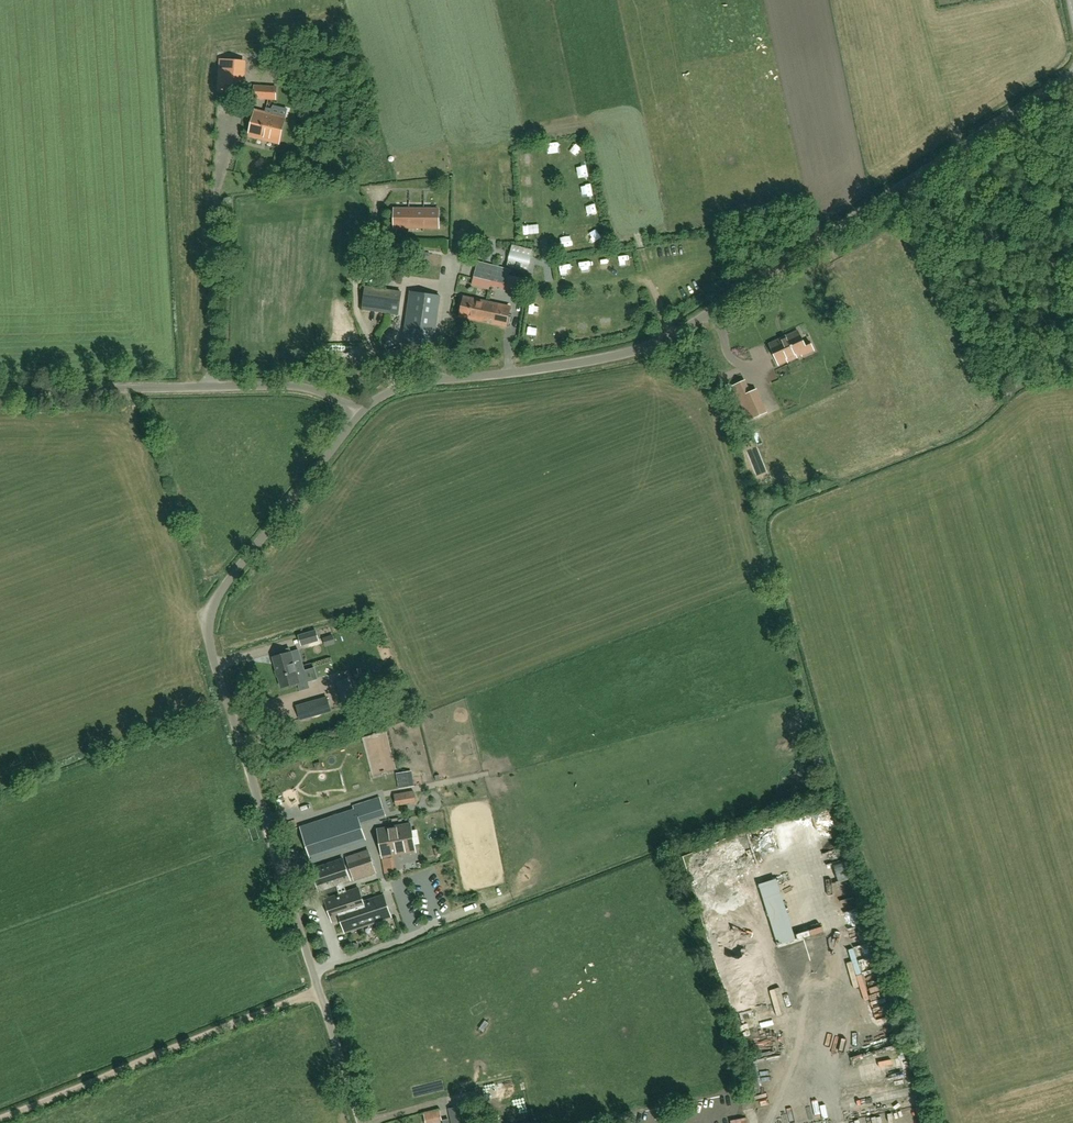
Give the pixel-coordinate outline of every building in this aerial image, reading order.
[(227,85),(218,85),(218,92),(227,93),(227,85)] [(276,88),(255,86),(254,98),(276,100),(276,88)] [(280,107),(280,114),(288,115),(289,108),(280,107)] [(279,144),(285,118),(255,111),(249,136),(279,144)] [(394,209),(394,227),(439,228),(439,210),(394,209)] [(385,249),(386,249),(397,248),(396,240),(385,241),(385,249)] [(527,272),(532,250),(512,245),(506,267),(527,272)] [(610,258),(602,259),(603,268),(611,268),(610,258)] [(580,261),(581,269),(593,268),(592,260),(580,261)] [(475,275),(507,283),(510,270),(504,268),(478,261),(475,275)] [(392,296),(390,313),(399,314),(402,293),(393,291),(392,296)] [(411,292),(403,343),(432,348),(440,296),(411,292)] [(462,306),(460,316),(482,320),(482,318),(494,321),(493,323),(506,325),(510,307),(464,297),(464,299),(461,298),(460,305),(462,306)] [(796,357),(801,355),(802,356),(814,351),(810,342),(804,344),(798,331),(786,337),(781,339),(770,344),(773,352),(776,357),(779,365),(788,361),(788,362),(797,358),(796,357)] [(393,359),(404,355),(401,346),(389,351),(393,359)] [(753,379),(753,368),(737,368),(737,379),(753,379)] [(774,380),(774,373),(754,374),(754,382),(774,380)] [(767,412),(756,390),(750,393),(745,381),(733,386),(738,398),(749,420),(767,412)] [(316,631),(306,634),(310,645),(319,642),(316,631)] [(323,639),(325,648),(335,645),(333,636),(323,639)] [(289,649),(275,653),(276,657),(273,658),(282,687),(298,683),(300,691),(309,688),(299,650),(291,653),(289,649)] [(357,704),(349,678),(336,682),(344,707),(357,704)] [(300,720),(331,711),(327,698),(297,707),(300,720)] [(394,784),(382,787),(383,792),(395,789),(394,784)] [(396,805),(407,803),(406,794),(395,795),(396,805)] [(355,809),(310,824),(318,849),(364,834),(360,820),(385,812),(380,797),(354,806),(355,809)] [(383,857),(404,854),(416,852),(411,825),(378,831),(383,857)] [(827,852),(833,846),(827,840),(821,846),(827,852)] [(369,851),(348,858),(355,879),(376,872),(369,851)] [(386,873),(397,872),(396,858),(385,859),(386,873)] [(332,921),(340,918),(345,932),(391,917),(384,896),(364,903),(359,889),(346,893),(343,883),(350,880),(343,859),(312,870),(319,891),(337,885),(340,895),(325,900),(332,921)] [(733,912),(738,908),(731,900),(734,897),(725,888),(717,895),(733,912)] [(769,902),(772,912),(803,903),(800,893),(769,902)] [(782,912),(768,920),(774,931),(788,923),(782,912)] [(854,932),(858,942),(869,938),(866,928),(854,932)] [(363,947),(384,941),(383,936),(361,943),(363,947)] [(805,955),(815,952),(811,942),(802,945),(805,955)] [(801,983),(817,984),(817,970),(801,969),(801,983)] [(814,993),(814,985),(799,984),(799,992),(814,993)] [(887,984),(872,985),(873,995),(887,994),(887,984)] [(880,1012),(893,1008),(889,994),(876,997),(880,1012)] [(843,1030),(849,1029),(846,1016),(840,1017),(843,1030)] [(892,1036),(902,1033),(898,1021),(888,1024),(892,1036)] [(862,1081),(905,1073),(903,1065),(896,1066),(894,1053),(900,1051),(897,1039),(890,1041),(891,1046),(875,1049),(875,1046),(852,1051),(855,1067),(848,1069),(849,1075),(860,1073),(862,1081)] [(913,1085),(912,1077),(902,1078),(902,1086),(913,1085)] [(490,1099),(508,1097),(508,1086),(489,1087),(490,1099)] [(910,1106),(909,1099),(891,1103),(892,1110),(910,1106)] [(472,1104),(449,1109),(452,1122),(476,1122),(472,1104)] [(444,1121),(443,1108),(425,1111),(427,1122),(432,1122),(444,1121)] [(879,1113),(878,1122),(890,1122),(890,1114),(879,1113)]
